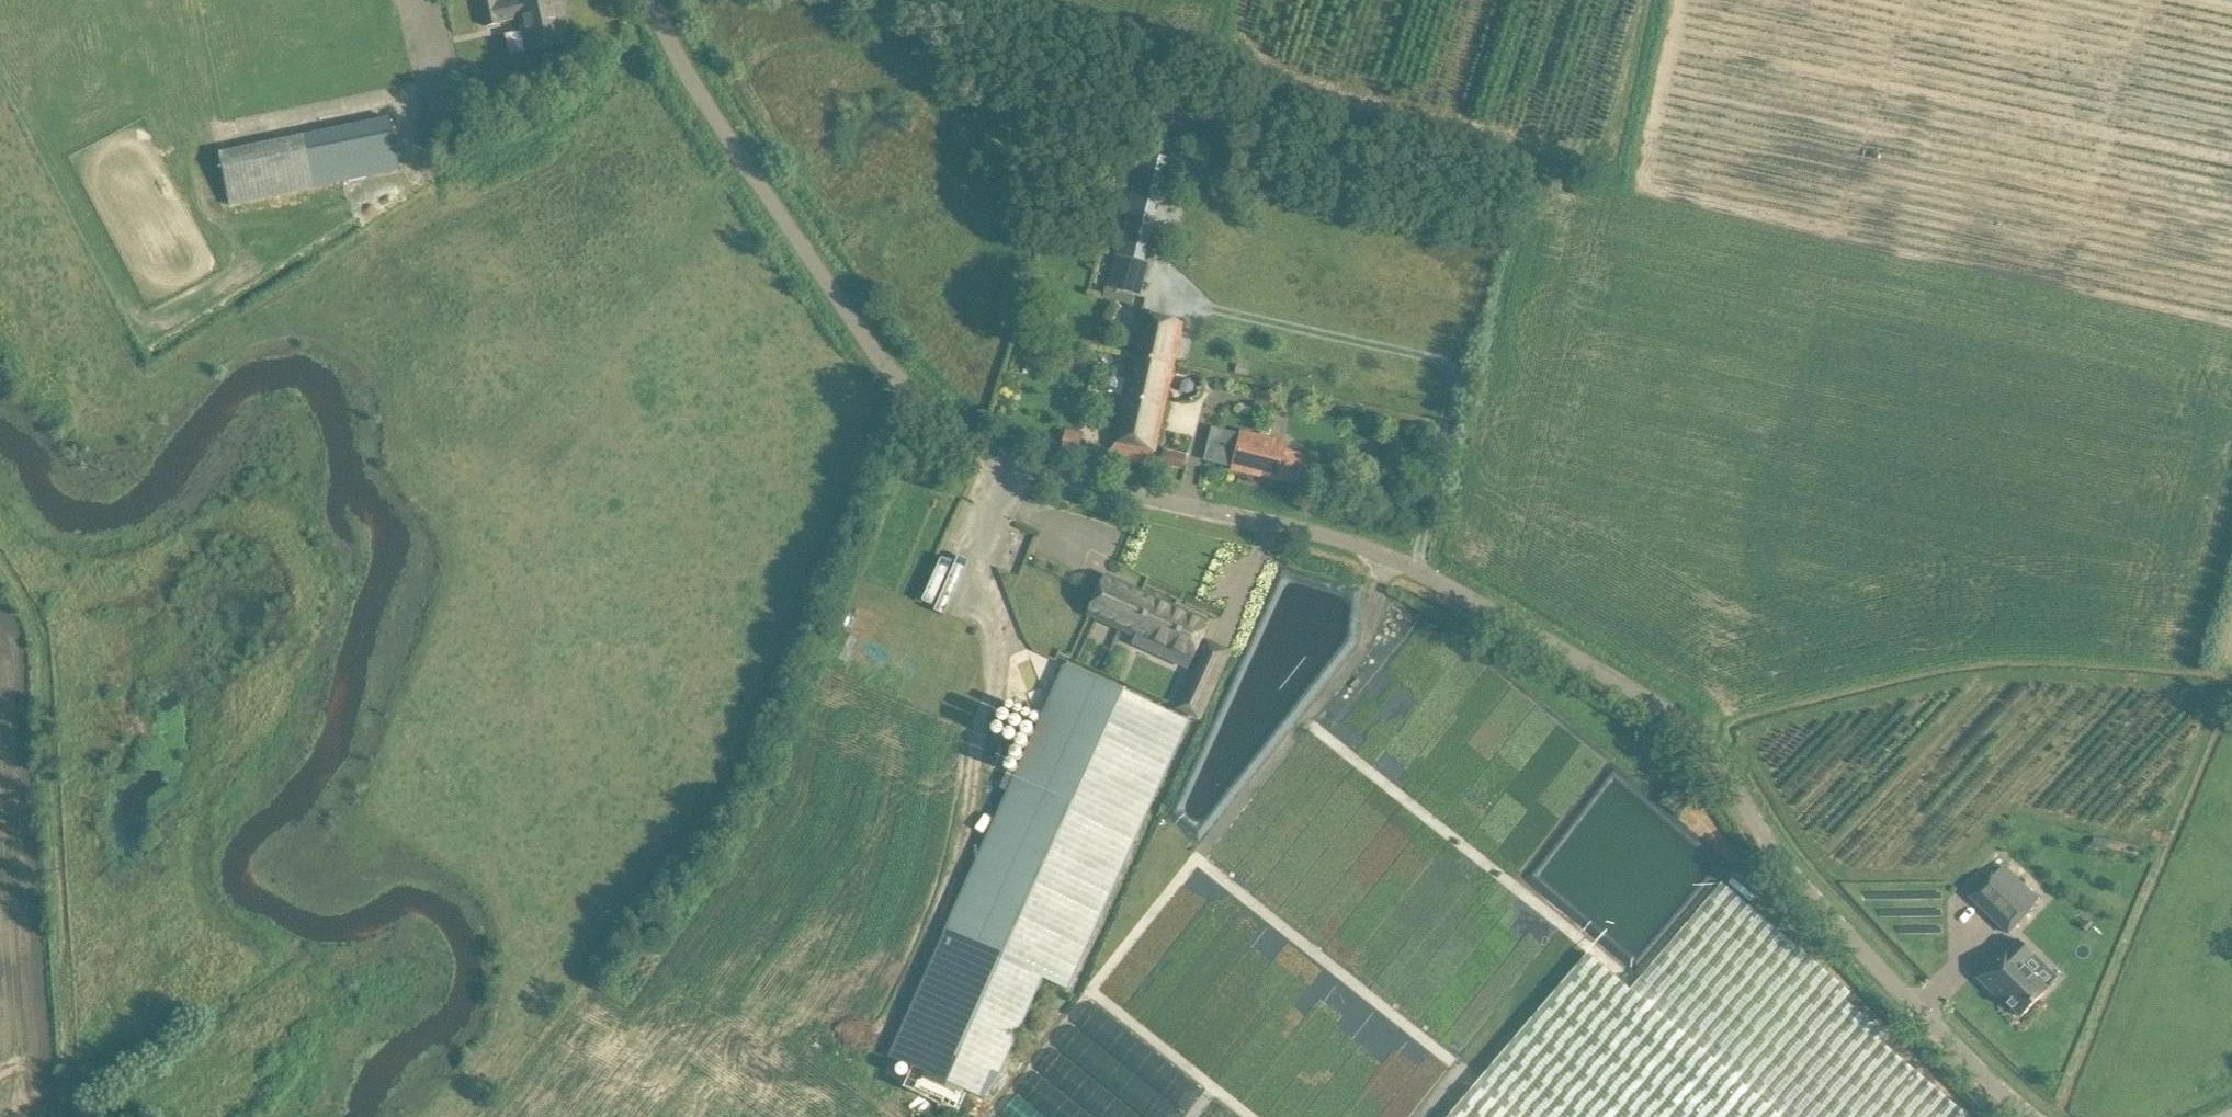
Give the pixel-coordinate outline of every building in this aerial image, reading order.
[(547,47),(569,43),(564,21),(562,21),(558,0),(482,0),(487,23),(523,16),(530,51),(547,47)] [(229,203),(313,186),(400,167),(390,116),(218,152),(229,203)] [(1140,296),(1160,192),(1136,187),(1124,248),(1106,245),(1098,288),(1140,296)] [(1110,456),(1152,465),(1183,323),(1141,314),(1110,456)] [(1081,434),(1066,431),(1063,447),(1078,450),(1081,434)] [(1284,443),(1243,432),(1233,469),(1274,480),(1284,443)] [(1210,622),(1106,575),(1088,615),(1137,637),(1139,633),(1193,658),(1210,622)] [(1068,988),(1189,721),(1065,665),(945,933),(945,934),(891,1054),(986,1096),(1001,1074),(1044,978),(1068,988)] [(1217,679),(1195,669),(1177,708),(1200,718),(1217,679)] [(1677,808),(1685,798),(1675,790),(1667,800),(1677,808)] [(2030,912),(1992,875),(1971,897),(2008,934),(2030,912)] [(1448,1116),(1969,1116),(1881,1042),(1888,1035),(1846,999),(1852,993),(1722,883),(1630,990),(1588,953),(1448,1116)] [(2022,1017),(2048,990),(2022,965),(2033,954),(2019,940),(2012,947),(2009,945),(1977,978),(1993,994),(1996,992),(2022,1017)] [(997,1116),(1145,1116),(1118,1096),(1113,1081),(1085,1060),(1075,1060),(1075,1046),(1080,1039),(1065,1028),(997,1116)] [(904,1088),(959,1113),(969,1093),(914,1068),(904,1088)]
